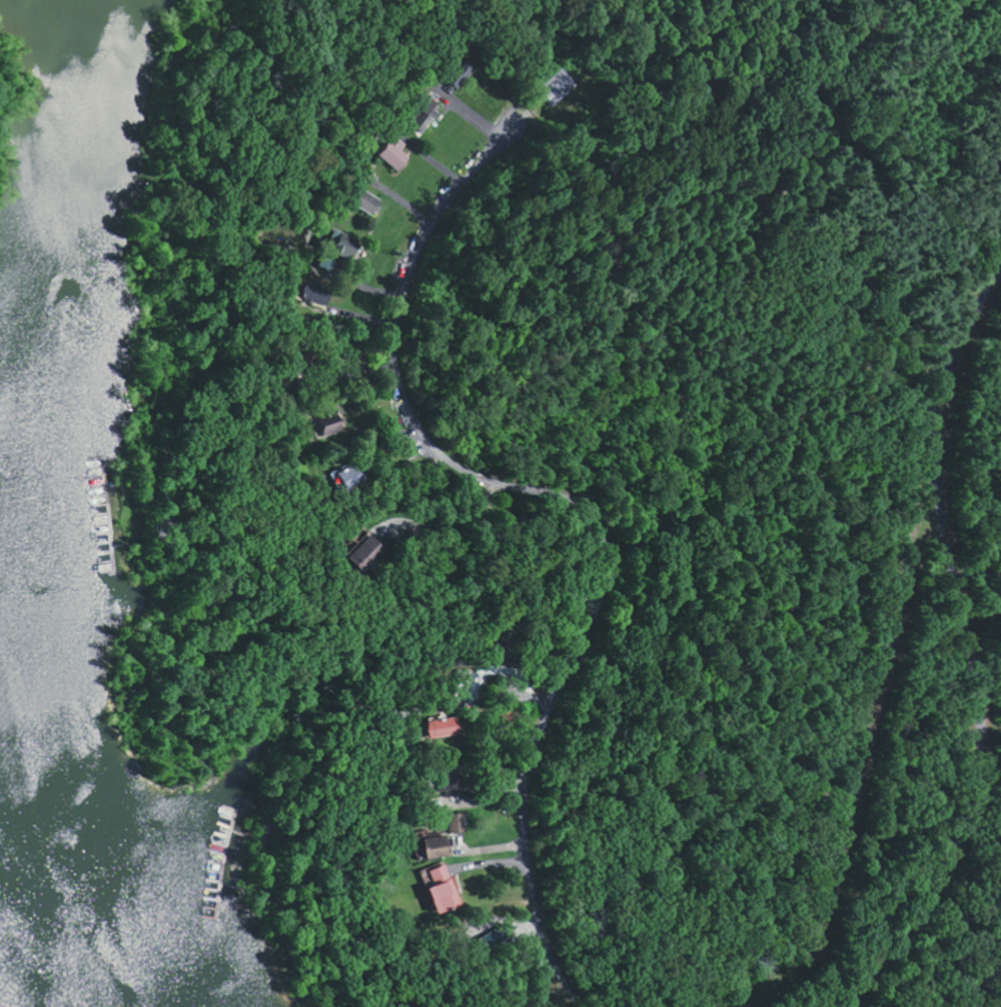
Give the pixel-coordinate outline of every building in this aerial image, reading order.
[(441,108),(425,97),(408,124),(423,134),(441,108)] [(378,159),(402,171),(409,157),(401,153),(405,144),(396,139),(393,146),(386,142),(378,159)] [(384,201),(366,191),(358,207),(375,216),(384,201)] [(362,242),(335,230),(327,248),(355,260),(362,242)] [(331,297),(326,296),(329,288),(309,281),(303,297),(328,306),(331,297)] [(326,438),(348,430),(341,410),(319,418),(326,438)] [(341,494),(368,481),(359,461),(331,474),(341,494)] [(380,543),(372,534),(347,558),(355,567),(380,543)] [(424,720),(425,738),(458,736),(457,717),(424,720)] [(446,796),(466,795),(465,768),(444,769),(446,796)] [(449,833),(466,832),(465,813),(449,814),(449,833)] [(453,857),(452,846),(428,848),(429,858),(453,857)] [(463,904),(449,864),(431,870),(436,886),(432,888),(440,912),(463,904)] [(487,952),(507,944),(500,929),(481,937),(487,952)]
